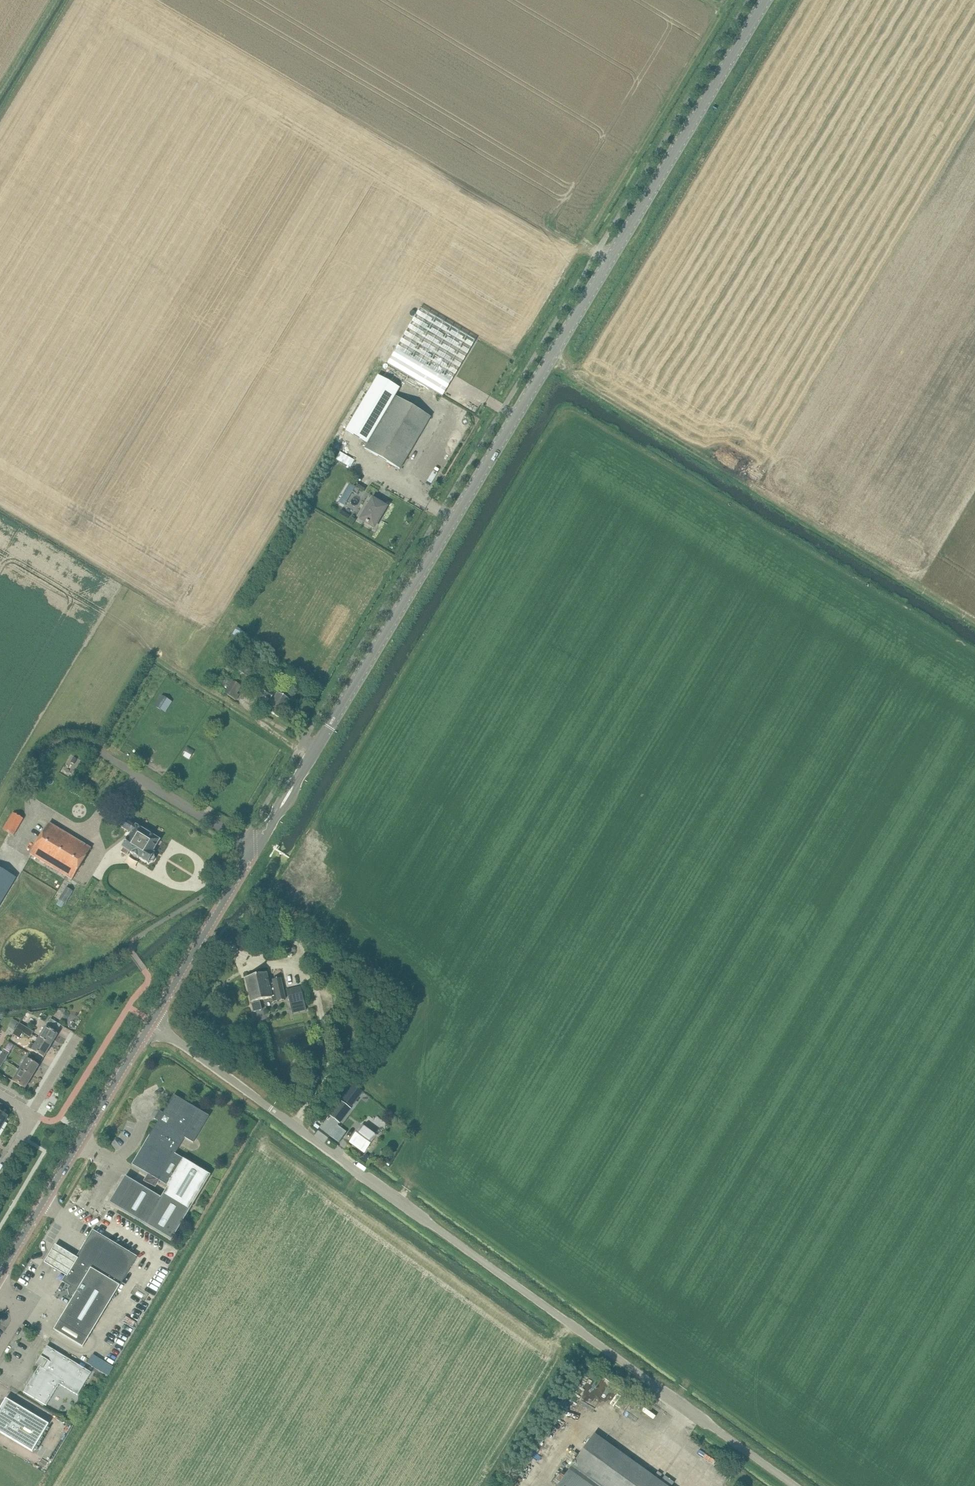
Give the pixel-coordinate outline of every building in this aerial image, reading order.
[(420,308),(387,364),(442,397),(475,341),(420,308)] [(368,444),(396,397),(400,389),(378,376),(345,430),(368,444)] [(400,470),(430,417),(396,397),(368,444),(365,449),(400,470)] [(374,528),(386,508),(372,500),(361,520),(374,528)] [(281,685),(284,678),(276,673),(272,680),(281,685)] [(235,701),(238,696),(235,695),(240,687),(231,682),(224,694),(235,701)] [(277,695),(262,686),(258,693),(268,700),(265,706),(269,708),(267,711),(279,718),(290,700),(278,693),(277,695)] [(165,713),(172,702),(162,695),(155,706),(165,713)] [(189,760),(194,751),(187,747),(182,756),(189,760)] [(14,836),(23,819),(13,813),(3,829),(14,836)] [(155,854),(153,852),(160,840),(149,833),(149,831),(147,830),(145,830),(145,831),(124,818),(120,826),(131,833),(123,847),(123,848),(121,852),(127,856),(130,852),(148,863),(149,862),(150,862),(153,862),(155,859),(154,855),(155,854)] [(72,880),(91,849),(49,823),(30,855),(72,880)] [(11,887),(16,878),(0,868),(0,905),(11,887)] [(66,902),(73,892),(67,888),(60,898),(66,902)] [(267,973),(246,978),(251,1003),(253,1002),(254,1004),(252,1004),(254,1012),(261,1010),(259,1002),(258,1003),(257,1001),(272,998),(273,1002),(286,999),(281,978),(269,981),(267,973)] [(291,1004),(304,1001),(301,987),(287,990),(291,1004)] [(77,1027),(84,1015),(78,1011),(71,1024),(77,1027)] [(32,1012),(27,1021),(43,1030),(48,1022),(32,1012)] [(57,1031),(61,1025),(50,1019),(47,1025),(57,1031)] [(20,1039),(23,1033),(26,1027),(20,1023),(13,1034),(20,1039)] [(23,1033),(30,1038),(34,1032),(26,1027),(23,1033)] [(51,1046),(58,1035),(46,1027),(39,1039),(51,1046)] [(51,1046),(39,1039),(35,1045),(31,1043),(28,1048),(33,1051),(44,1057),(51,1046)] [(9,1053),(4,1050),(0,1056),(0,1058),(4,1061),(9,1053)] [(20,1070),(32,1077),(39,1066),(26,1059),(20,1070)] [(25,1089),(32,1077),(20,1070),(13,1081),(25,1089)] [(363,1092),(353,1085),(342,1100),(351,1108),(363,1092)] [(125,1177),(110,1202),(172,1240),(211,1175),(175,1154),(185,1138),(193,1143),(209,1116),(174,1095),(163,1113),(160,1111),(154,1119),(158,1121),(132,1165),(168,1186),(161,1198),(125,1177)] [(341,1101),(330,1116),(339,1123),(350,1109),(341,1101)] [(362,1126),(350,1142),(364,1152),(376,1136),(362,1126)] [(72,1287),(71,1290),(72,1294),(75,1296),(59,1321),(54,1330),(83,1347),(88,1339),(137,1257),(102,1236),(93,1231),(76,1260),(74,1258),(71,1259),(65,1270),(65,1273),(67,1274),(63,1281),(72,1287)] [(55,1242),(44,1260),(67,1274),(78,1256),(55,1242)] [(139,1306),(148,1295),(143,1290),(133,1301),(139,1306)] [(78,1395),(91,1373),(56,1351),(47,1346),(41,1357),(36,1365),(39,1367),(24,1392),(46,1406),(59,1384),(78,1395)] [(100,1359),(97,1367),(113,1373),(116,1365),(100,1359)] [(49,1424),(6,1399),(0,1409),(0,1432),(33,1452),(49,1424)] [(595,1434),(572,1467),(558,1485),(667,1485),(595,1434)] [(661,1481),(669,1485),(672,1485),(674,1483),(664,1476),(661,1481)]
